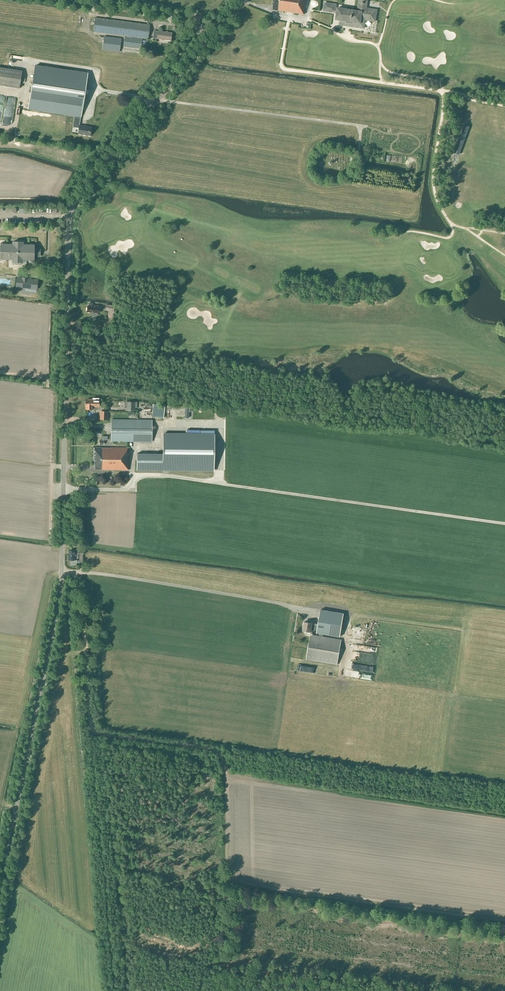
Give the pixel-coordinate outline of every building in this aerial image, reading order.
[(273,4),(273,5),(273,10),(304,14),(306,0),(273,0),(273,4)] [(365,21),(375,22),(377,10),(366,8),(367,0),(359,0),(358,11),(338,8),(336,19),(341,20),(340,22),(365,26),(365,21)] [(334,4),(325,3),(324,10),(335,12),(335,9),(333,9),(334,4)] [(93,32),(125,36),(142,38),(148,39),(150,25),(95,18),(93,32)] [(156,39),(171,41),(172,33),(158,31),(154,31),(153,38),(157,38),(156,39)] [(104,36),(102,50),(119,52),(121,38),(104,36)] [(141,49),(142,38),(125,36),(123,46),(141,49)] [(35,65),(29,108),(75,115),(73,127),(79,128),(78,134),(90,136),(92,127),(80,125),(81,116),(85,92),(88,73),(35,65)] [(0,67),(0,86),(19,88),(22,70),(0,67)] [(459,154),(470,126),(464,124),(454,152),(459,154)] [(12,260),(12,261),(13,261),(13,264),(22,264),(22,262),(22,260),(28,260),(29,261),(30,262),(31,262),(33,262),(33,260),(35,260),(35,256),(38,256),(38,248),(35,248),(35,244),(23,244),(23,242),(13,242),(13,243),(0,243),(0,248),(0,255),(0,258),(0,260),(1,260),(2,261),(3,262),(4,262),(6,261),(6,260),(12,260)] [(16,286),(16,290),(19,291),(20,287),(36,289),(37,280),(17,278),(16,286)] [(93,303),(89,303),(89,306),(87,306),(87,312),(92,312),(91,314),(92,315),(93,316),(95,316),(96,315),(97,314),(97,313),(98,313),(98,305),(92,305),(93,303)] [(85,400),(85,406),(86,406),(86,409),(92,409),(93,406),(99,406),(99,403),(99,398),(92,397),(92,399),(88,399),(88,400),(85,400)] [(165,405),(154,404),(153,415),(164,416),(165,405)] [(191,416),(192,409),(179,407),(178,407),(177,407),(176,416),(179,417),(180,415),(191,416)] [(108,411),(99,411),(99,420),(108,420),(108,411)] [(111,441),(114,441),(152,442),(152,421),(112,420),(111,441)] [(137,452),(137,469),(214,470),(215,432),(163,432),(163,452),(137,452)] [(129,470),(129,448),(94,447),(94,464),(95,464),(95,469),(129,470)] [(71,565),(77,565),(77,563),(79,563),(79,565),(82,566),(82,559),(79,559),(79,560),(77,560),(77,559),(78,559),(78,555),(68,555),(68,560),(70,560),(70,564),(71,565)] [(343,614),(320,610),(318,624),(312,623),(304,622),(303,631),(311,632),(319,633),(319,636),(310,634),(306,660),(337,665),(341,639),(322,636),(323,634),(340,637),(343,614)] [(376,671),(378,662),(356,658),(355,660),(366,662),(365,666),(370,667),(369,670),(376,671)]
